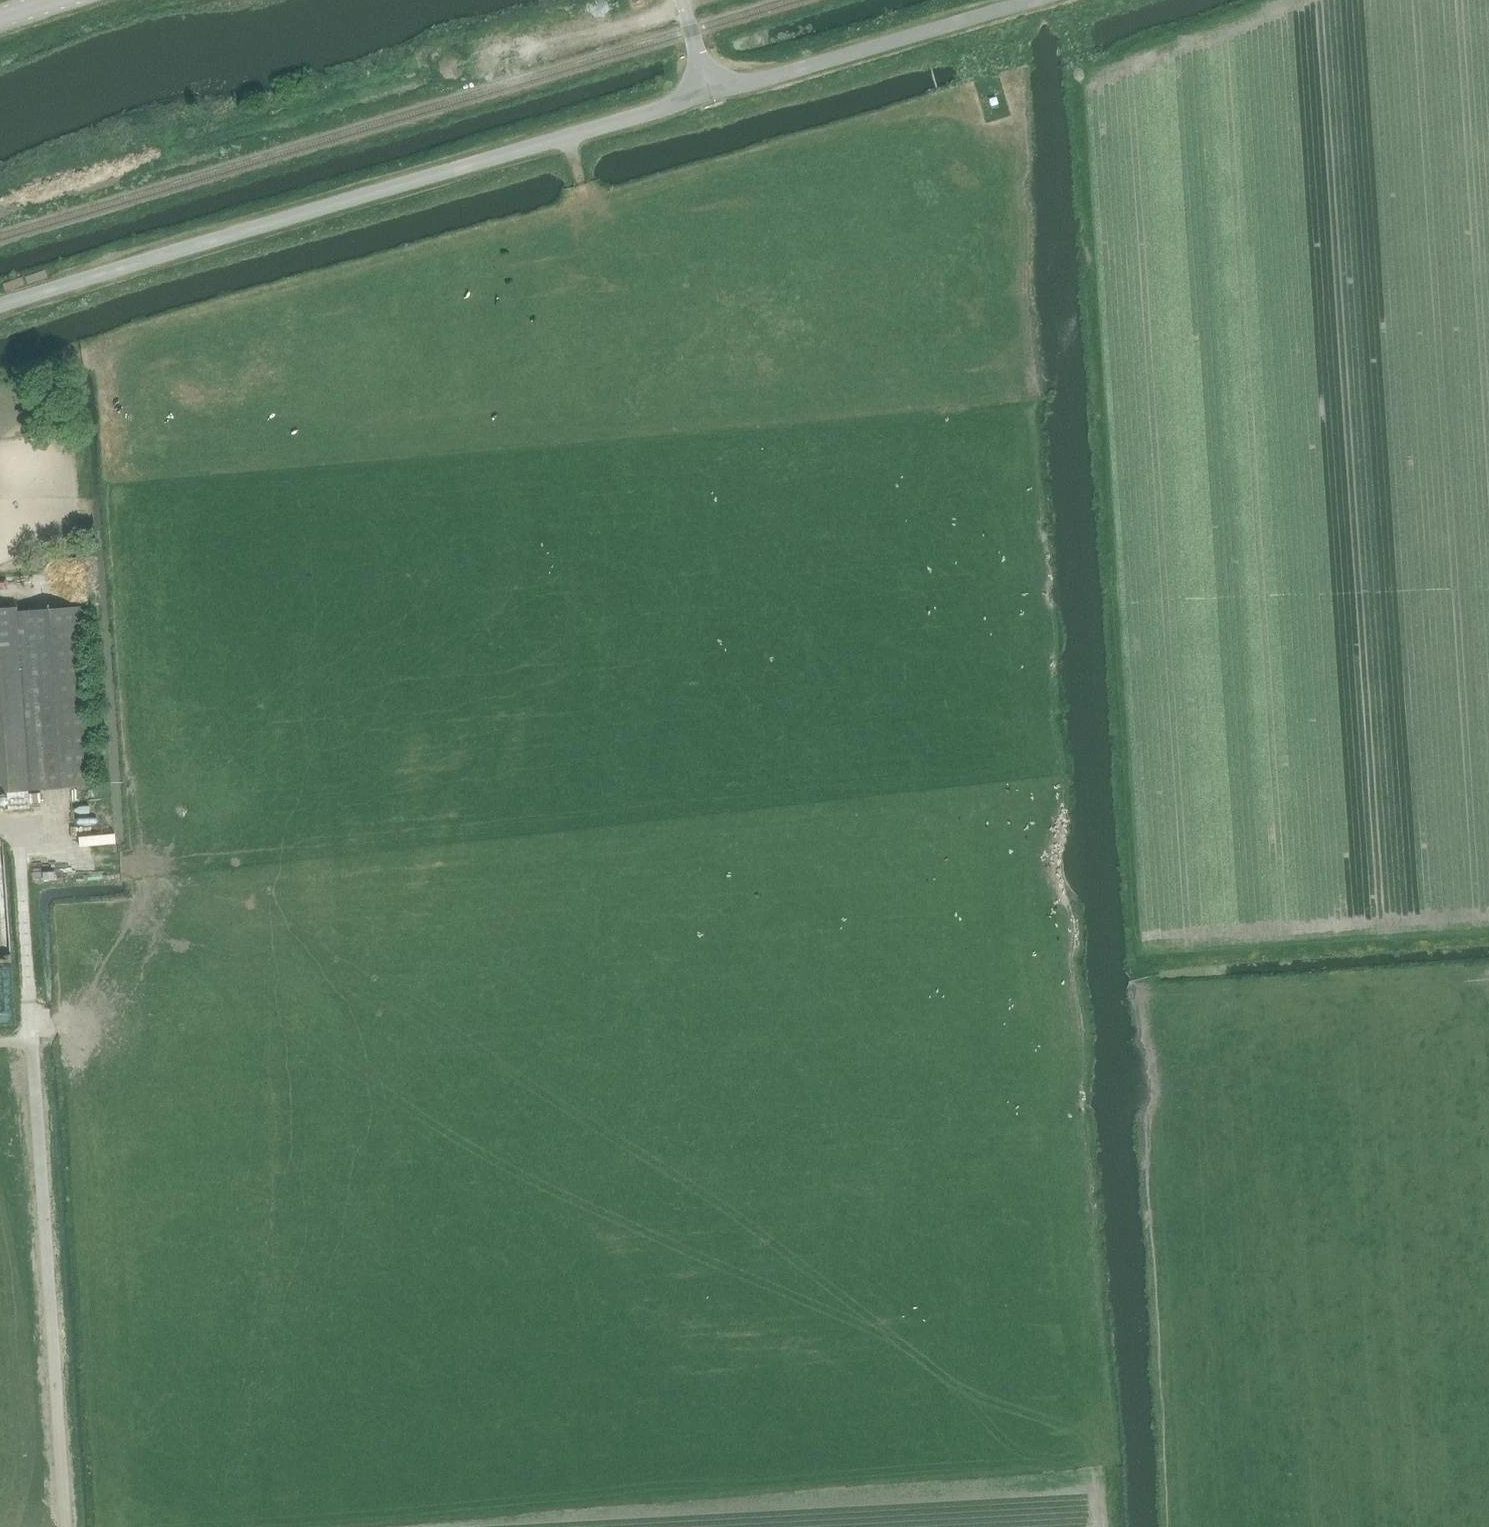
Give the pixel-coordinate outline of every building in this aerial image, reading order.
[(93,785),(80,607),(16,612),(16,608),(0,609),(0,786),(0,791),(93,785)]
